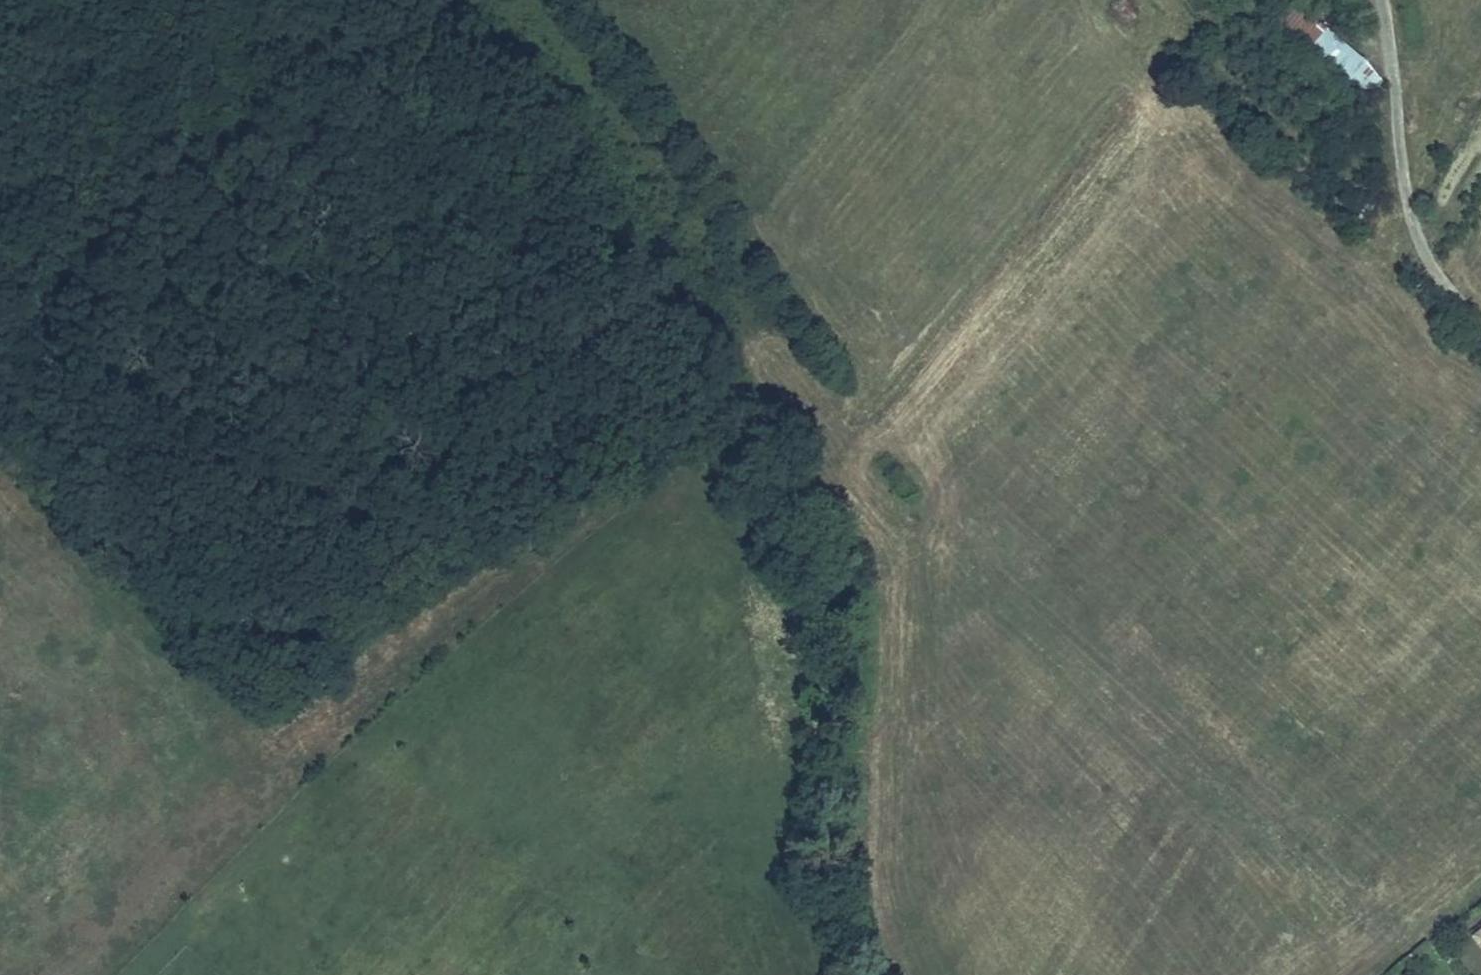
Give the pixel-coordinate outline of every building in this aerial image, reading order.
[(1321,23),(1294,0),(1289,0),(1272,19),(1281,26),(1281,25),(1303,43),(1321,23)] [(1310,49),(1327,29),(1321,23),(1303,43),(1310,49)] [(1364,59),(1327,29),(1310,49),(1329,66),(1346,80),(1364,59)]
